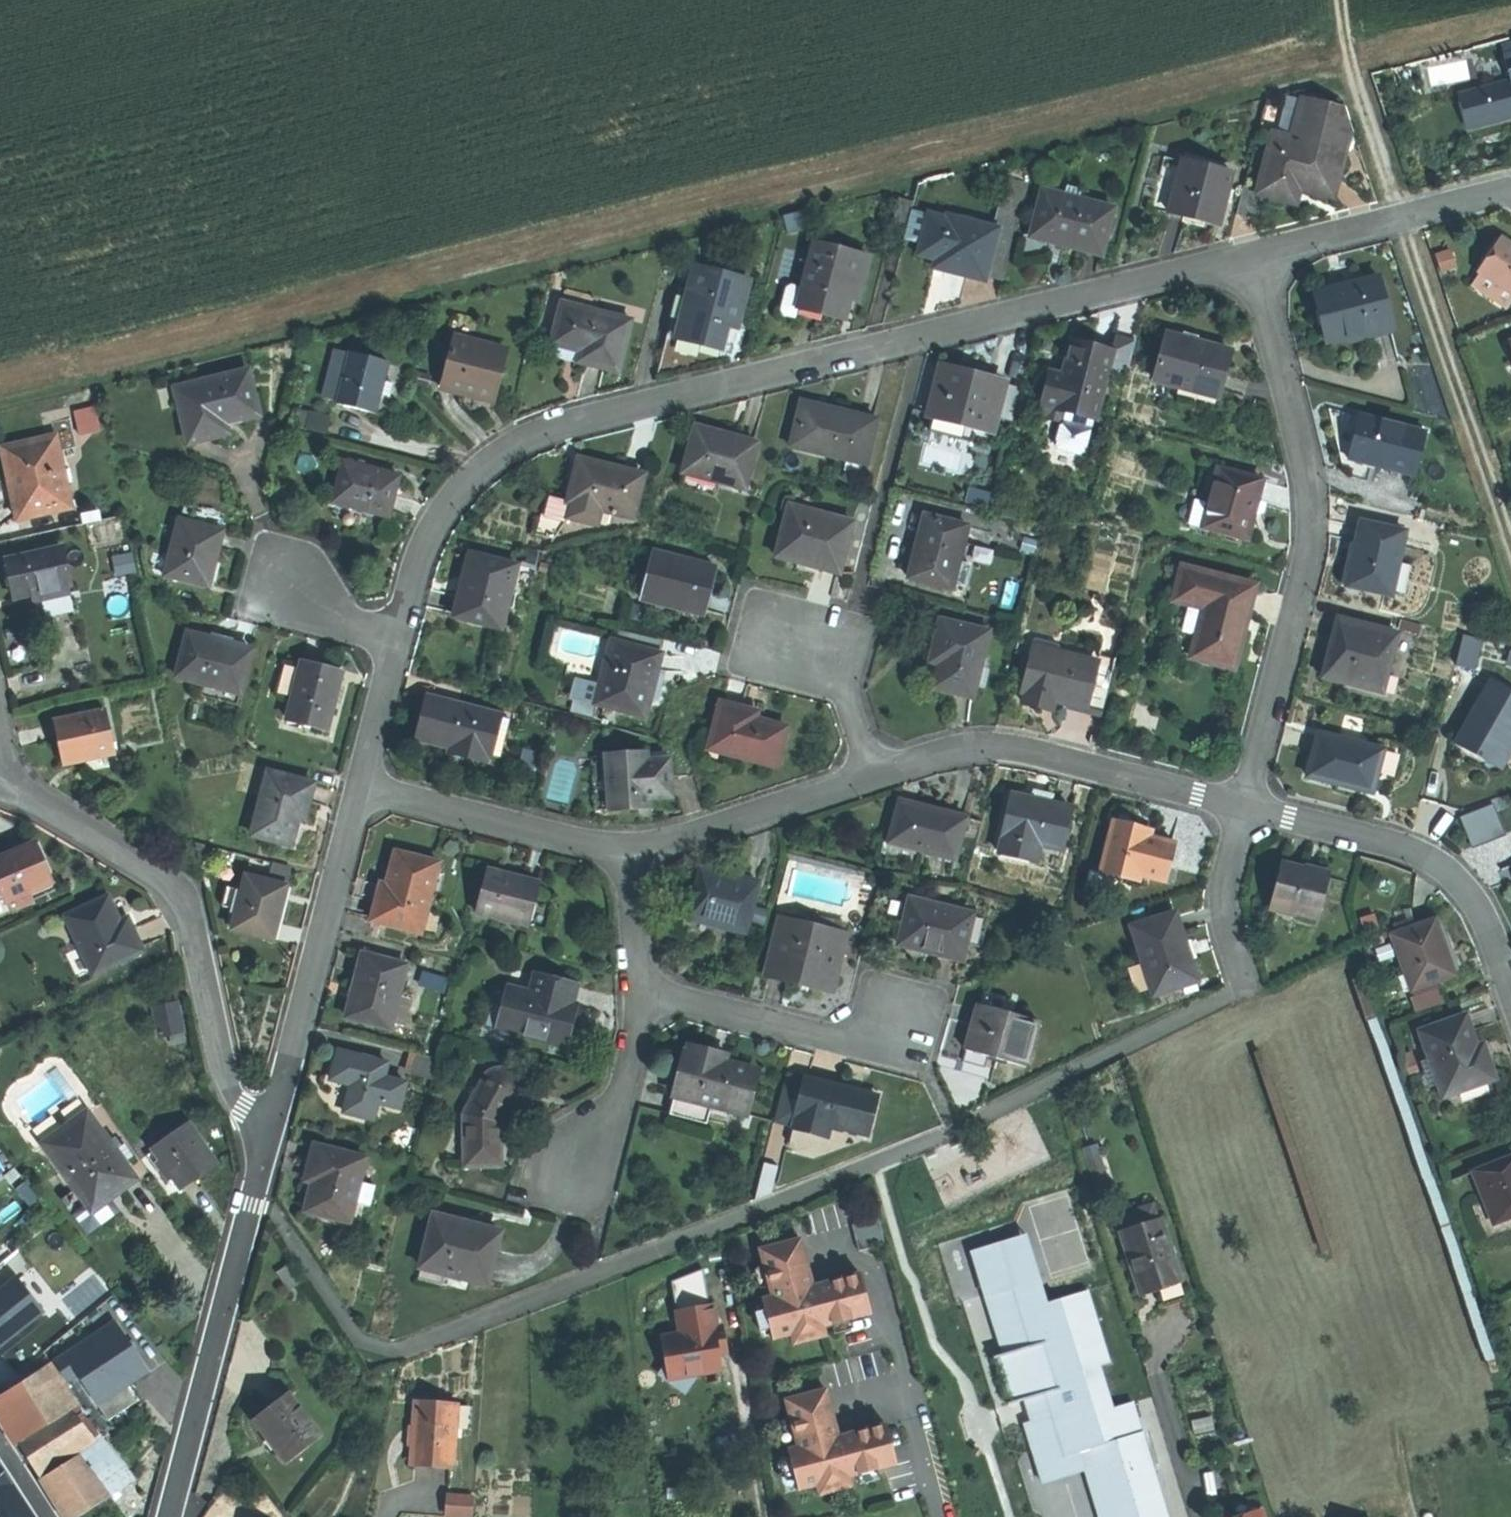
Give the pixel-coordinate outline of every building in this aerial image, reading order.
[(1510,115),(1510,82),(1466,94),(1474,125),(1510,115)] [(1304,94),(1292,137),(1312,142),(1310,150),(1344,158),(1345,152),(1349,152),(1351,152),(1354,149),(1356,145),(1356,141),(1354,138),(1350,136),(1352,128),(1345,107),(1304,94)] [(1474,125),(1466,94),(1458,96),(1466,127),(1474,125)] [(1272,132),(1258,188),(1257,193),(1279,199),(1297,204),(1301,188),(1334,197),(1344,158),(1310,150),(1312,142),(1292,137),(1272,132)] [(1169,213),(1181,160),(1163,156),(1150,209),(1169,213)] [(1232,172),(1181,160),(1169,213),(1193,219),(1220,225),(1225,201),(1228,190),(1232,172)] [(1258,188),(1245,185),(1237,215),(1250,218),(1257,193),(1258,188)] [(1067,186),(1064,195),(1080,199),(1082,190),(1067,186)] [(1080,199),(1064,195),(1044,190),(1032,236),(1065,244),(1103,253),(1114,207),(1080,199)] [(1234,191),(1228,190),(1225,201),(1231,203),(1234,191)] [(914,208),(916,203),(901,199),(895,220),(910,224),(914,208)] [(1004,280),(1024,207),(1006,202),(999,228),(1002,229),(989,276),(1004,280)] [(910,224),(906,237),(923,242),(931,212),(914,208),(910,224)] [(1002,229),(999,228),(950,215),(949,216),(931,211),(931,212),(923,242),(920,253),(938,258),(936,268),(958,274),(987,282),(989,276),(1002,229)] [(1484,272),(1510,290),(1510,243),(1502,237),(1480,270),(1484,272)] [(805,289),(800,306),(822,311),(846,318),(851,296),(861,299),(871,259),(816,244),(805,289)] [(696,268),(690,293),(678,339),(721,351),(730,314),(740,316),(749,282),(696,268)] [(1484,272),(1476,284),(1509,306),(1510,303),(1510,290),(1484,272)] [(1379,277),(1315,293),(1322,320),(1328,342),(1363,334),(1364,338),(1393,331),(1379,277)] [(797,319),(800,306),(805,289),(792,286),(787,290),(781,311),(785,316),(797,319)] [(678,339),(690,293),(680,290),(657,373),(690,366),(719,360),(721,351),(678,339)] [(633,322),(562,303),(552,344),(590,354),(587,365),(601,369),(619,373),(633,322)] [(1231,350),(1167,334),(1155,380),(1219,397),(1225,374),(1231,350)] [(508,351),(457,337),(443,388),(470,395),(494,402),(508,351)] [(1127,379),(1137,343),(1117,338),(1114,352),(1108,374),(1110,375),(1127,379)] [(1108,374),(1114,352),(1093,347),(1073,342),(1064,376),(1051,373),(1043,404),(1045,405),(1094,417),(1097,418),(1103,396),(1105,397),(1110,375),(1108,374)] [(375,415),(381,395),(385,381),(389,364),(351,353),(337,404),(375,415)] [(993,432),(996,417),(1004,383),(1005,383),(974,375),(941,367),(928,416),(933,417),(978,428),(993,432)] [(250,372),(177,390),(190,444),(215,438),(213,427),(233,422),(260,415),(250,372)] [(385,381),(381,395),(389,397),(390,391),(392,384),(385,381)] [(996,417),(1013,421),(1021,388),(1004,383),(996,417)] [(840,410),(802,400),(791,445),(867,464),(878,419),(840,410)] [(1094,417),(1045,405),(1042,415),(1064,421),(1063,425),(1062,426),(1058,440),(1059,441),(1058,445),(1060,449),(1080,454),(1083,452),(1085,447),(1086,448),(1090,434),(1089,432),(1090,427),(1092,428),(1094,417)] [(1336,437),(1343,465),(1351,467),(1353,479),(1368,483),(1372,464),(1415,475),(1425,431),(1361,415),(1328,407),(1336,437)] [(75,413),(80,434),(102,430),(98,409),(75,413)] [(974,443),(978,428),(933,417),(929,432),(974,443)] [(53,422),(56,436),(58,436),(61,451),(78,447),(71,418),(53,422)] [(683,473),(719,482),(744,489),(756,443),(723,434),(696,427),(683,473)] [(58,436),(56,436),(9,447),(20,495),(16,496),(19,511),(21,520),(74,508),(61,451),(58,436)] [(598,526),(600,521),(602,510),(613,512),(634,518),(644,476),(609,468),(580,461),(570,503),(573,504),(572,509),(570,519),(598,526)] [(401,478),(345,463),(334,504),(371,514),(372,510),(391,515),(395,498),(401,478)] [(1210,510),(1206,527),(1247,538),(1252,522),(1266,511),(1267,505),(1269,501),(1259,499),(1264,479),(1218,468),(1209,503),(1207,509),(1210,510)] [(716,495),(719,482),(683,473),(680,486),(716,495)] [(1190,523),(1206,527),(1210,510),(1207,509),(1209,503),(1195,500),(1190,523)] [(563,518),(570,519),(572,509),(565,507),(563,518)] [(602,510),(600,521),(610,523),(613,512),(602,510)] [(810,517),(788,511),(776,558),(810,566),(840,574),(854,521),(811,510),(810,517)] [(968,526),(924,515),(909,579),(933,584),(954,589),(968,526)] [(181,519),(166,576),(211,588),(218,562),(227,531),(181,519)] [(1408,531),(1364,521),(1357,552),(1349,585),(1394,595),(1408,531)] [(17,601),(34,597),(70,588),(73,588),(64,550),(8,563),(13,583),(17,601)] [(716,568),(653,551),(640,600),(703,616),(709,593),(716,568)] [(518,567),(469,555),(461,586),(453,617),(501,630),(518,567)] [(1193,657),(1235,668),(1246,626),(1256,587),(1183,568),(1175,600),(1206,608),(1193,657)] [(70,588),(34,597),(39,617),(73,609),(70,596),(72,596),(70,588)] [(1326,677),(1348,683),(1384,692),(1388,679),(1400,633),(1341,618),(1333,649),(1326,677)] [(935,643),(930,662),(939,664),(933,689),(973,699),(989,633),(940,621),(935,643)] [(179,677),(204,685),(240,695),(254,650),(222,641),(192,632),(179,677)] [(661,653),(612,641),(596,706),(644,719),(656,674),(661,653)] [(1098,663),(1034,647),(1023,693),(1026,693),(1024,703),(1054,710),(1056,700),(1069,703),(1087,708),(1098,663)] [(342,673),(304,663),(289,721),(328,731),(334,705),(342,673)] [(1384,692),(1348,683),(1346,691),(1393,703),(1399,682),(1388,679),(1384,692)] [(1510,739),(1510,692),(1495,683),(1487,697),(1490,699),(1475,726),(1472,724),(1460,745),(1473,752),(1485,759),(1488,754),(1499,760),(1510,739)] [(240,695),(204,685),(200,697),(237,708),(240,695)] [(501,718),(430,699),(419,741),(453,749),(451,754),(471,759),(488,764),(489,758),(491,759),(501,718)] [(739,708),(721,703),(709,750),(777,768),(787,729),(757,721),(759,713),(739,708)] [(107,712),(55,723),(60,747),(64,767),(86,762),(89,775),(119,768),(107,712)] [(1320,734),(1309,777),(1342,786),(1374,794),(1385,750),(1320,734)] [(1510,739),(1499,760),(1508,765),(1510,760),(1510,740),(1510,739)] [(648,752),(607,754),(607,755),(610,809),(610,810),(632,808),(651,807),(651,799),(673,798),(671,759),(648,761),(648,752)] [(610,809),(607,755),(592,756),(595,810),(610,809)] [(313,785),(273,775),(265,809),(261,808),(254,836),(292,846),(299,818),(305,819),(308,806),(313,785)] [(1013,794),(1004,835),(1034,842),(1063,849),(1073,808),(1046,802),(1013,794)] [(937,810),(901,801),(890,843),(957,861),(968,819),(937,810)] [(1474,845),(1508,833),(1497,803),(1464,814),(1474,845)] [(1133,824),(1115,820),(1102,873),(1138,882),(1140,874),(1167,881),(1176,842),(1150,836),(1151,829),(1133,824)] [(1034,842),(1004,835),(999,852),(1030,859),(1034,842)] [(35,841),(53,874),(58,871),(40,838),(35,841)] [(53,874),(35,841),(33,839),(15,849),(0,857),(0,868),(17,898),(24,894),(39,885),(55,877),(53,874)] [(440,864),(398,853),(389,887),(382,885),(378,902),(373,922),(421,935),(440,864)] [(1302,870),(1284,865),(1272,906),(1320,920),(1333,874),(1318,870),(1317,874),(1302,870)] [(247,876),(286,886),(288,879),(249,869),(247,876)] [(759,884),(700,869),(687,918),(716,925),(747,933),(759,884)] [(516,878),(489,871),(478,913),(530,926),(541,884),(516,878)] [(287,886),(286,886),(247,876),(243,892),(239,910),(234,931),(274,941),(281,912),(287,886)] [(44,895),(39,885),(24,894),(30,903),(44,895)] [(224,907),(239,910),(243,892),(228,888),(224,907)] [(111,898),(68,918),(95,976),(146,952),(131,920),(123,924),(118,914),(111,898)] [(975,914),(912,898),(900,945),(927,952),(963,961),(968,944),(975,916),(975,914)] [(1175,913),(1132,927),(1156,996),(1178,989),(1178,987),(1197,980),(1186,944),(1175,913)] [(990,920),(975,916),(968,944),(983,948),(990,920)] [(812,918),(810,927),(844,936),(846,927),(812,918)] [(844,936),(810,927),(782,920),(768,974),(800,983),(832,991),(846,936),(844,936)] [(1409,972),(1415,990),(1455,975),(1447,951),(1437,925),(1397,939),(1409,972)] [(391,1029),(392,1025),(400,997),(407,967),(364,956),(356,987),(348,1018),(391,1029)] [(1405,993),(1415,990),(1409,972),(1399,975),(1405,993)] [(532,995),(509,989),(498,1031),(566,1048),(572,1026),(577,1007),(572,1005),(577,985),(538,975),(532,995)] [(400,997),(392,1025),(403,1027),(410,1000),(400,997)] [(967,1049),(995,1056),(1029,1065),(1041,1021),(1023,1016),(1021,1021),(1009,1018),(1010,1013),(979,1005),(973,1029),(967,1049)] [(178,1009),(157,1014),(163,1041),(184,1037),(178,1009)] [(1467,1013),(1421,1030),(1445,1097),(1497,1079),(1489,1056),(1483,1039),(1477,1041),(1467,1013)] [(674,1096),(713,1106),(746,1115),(758,1071),(724,1063),(726,1057),(690,1047),(688,1052),(686,1052),(679,1076),(674,1096)] [(991,1069),(995,1056),(967,1049),(964,1061),(991,1069)] [(374,1121),(378,1103),(385,1079),(388,1065),(339,1052),(335,1068),(332,1081),(352,1086),(345,1113),(374,1121)] [(410,1073),(435,1080),(439,1061),(415,1054),(410,1073)] [(806,1077),(787,1073),(774,1124),(792,1129),(806,1077)] [(477,1105),(471,1103),(465,1113),(466,1169),(504,1169),(504,1149),(503,1131),(498,1128),(498,1124),(499,1120),(508,1104),(515,1092),(515,1086),(513,1081),(512,1079),(507,1076),(502,1076),(498,1076),(492,1081),(477,1105)] [(841,1087),(806,1077),(792,1129),(827,1139),(830,1128),(867,1137),(878,1096),(841,1087)] [(385,1079),(378,1103),(401,1109),(407,1085),(385,1079)] [(708,1124),(713,1106),(674,1096),(670,1114),(708,1124)] [(137,1180),(125,1164),(116,1152),(87,1112),(42,1146),(76,1191),(62,1202),(88,1237),(120,1213),(108,1196),(119,1188),(121,1191),(128,1187),(137,1180)] [(188,1125),(145,1155),(160,1176),(168,1170),(180,1188),(200,1174),(215,1164),(188,1125)] [(116,1152),(125,1164),(134,1158),(124,1146),(116,1152)] [(306,1212),(350,1223),(361,1181),(366,1159),(315,1146),(310,1164),(307,1178),(314,1180),(306,1212)] [(1102,1156),(1090,1160),(1097,1186),(1110,1183),(1102,1156)] [(1475,1170),(1496,1224),(1510,1218),(1510,1156),(1475,1170)] [(754,1201),(773,1194),(779,1167),(763,1164),(754,1201)] [(1484,1235),(1497,1230),(1473,1172),(1460,1177),(1484,1235)] [(361,1181),(350,1223),(360,1226),(365,1207),(370,1208),(376,1185),(361,1181)] [(1127,1217),(1131,1230),(1160,1221),(1156,1208),(1127,1217)] [(471,1227),(435,1218),(422,1269),(489,1286),(503,1235),(471,1227)] [(859,1252),(885,1245),(878,1219),(853,1225),(859,1252)] [(1155,1290),(1164,1288),(1184,1281),(1165,1219),(1160,1221),(1131,1230),(1124,1233),(1143,1294),(1155,1290)] [(971,1251),(1001,1351),(992,1354),(1006,1405),(1023,1400),(1028,1421),(1021,1423),(1040,1485),(1082,1471),(1096,1516),(1170,1516),(1134,1400),(1113,1407),(1100,1364),(1110,1361),(1088,1289),(1047,1300),(1027,1234),(971,1251)] [(802,1275),(810,1273),(801,1239),(780,1244),(781,1247),(761,1252),(772,1296),(763,1299),(773,1339),(791,1335),(794,1345),(827,1336),(824,1326),(868,1315),(863,1295),(866,1294),(861,1274),(830,1282),(831,1287),(814,1291),(813,1286),(806,1288),(802,1275)] [(303,1283),(292,1266),(277,1275),(288,1292),(303,1283)] [(703,1270),(672,1282),(681,1334),(663,1337),(668,1366),(663,1374),(685,1389),(698,1372),(700,1374),(712,1372),(721,1371),(717,1353),(724,1343),(722,1327),(717,1328),(713,1306),(710,1307),(703,1270)] [(811,1278),(810,1273),(802,1275),(806,1288),(813,1286),(811,1278)] [(0,1295),(0,1346),(43,1311),(18,1280),(0,1295)] [(1184,1281),(1164,1288),(1168,1302),(1189,1295),(1184,1281)] [(821,1284),(813,1286),(814,1291),(831,1287),(830,1282),(821,1284)] [(117,1323),(56,1364),(68,1382),(78,1375),(98,1405),(127,1386),(149,1372),(117,1323)] [(51,1363),(0,1397),(0,1411),(19,1442),(77,1405),(73,1398),(51,1363)] [(138,1403),(127,1386),(98,1405),(109,1422),(138,1403)] [(828,1425),(835,1423),(827,1390),(806,1395),(807,1398),(787,1404),(798,1448),(789,1450),(800,1491),(818,1486),(820,1496),(852,1487),(850,1478),(894,1466),(888,1445),(892,1445),(886,1425),(855,1433),(857,1438),(840,1442),(839,1437),(832,1439),(828,1425)] [(269,1409),(254,1420),(288,1463),(321,1437),(288,1394),(269,1409)] [(457,1405),(416,1402),(415,1426),(413,1445),(412,1464),(430,1465),(453,1467),(456,1427),(457,1405)] [(102,1439),(83,1413),(77,1405),(19,1442),(41,1478),(79,1453),(102,1439)] [(472,1406),(457,1405),(456,1427),(470,1428),(472,1406)] [(837,1430),(835,1423),(828,1425),(832,1439),(839,1437),(837,1430)] [(849,1435),(839,1437),(840,1442),(857,1438),(855,1433),(849,1435)] [(133,1481),(102,1439),(79,1453),(41,1478),(66,1516),(79,1516),(112,1497),(112,1496),(133,1481)] [(13,1485),(0,1465),(0,1499),(13,1485)] [(13,1485),(0,1499),(0,1516),(33,1516),(13,1485)] [(467,1516),(471,1516),(472,1497),(448,1495),(447,1516),(467,1516)] [(1264,1510),(1260,1497),(1235,1504),(1237,1511),(1238,1516),(1241,1516),(1264,1510)]
